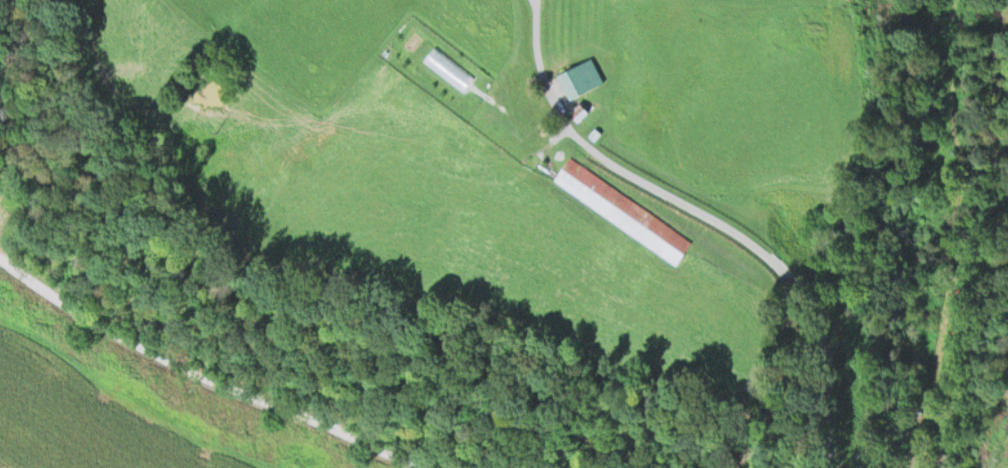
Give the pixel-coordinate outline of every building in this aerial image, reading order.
[(557,72),(569,98),(604,82),(592,56),(557,72)] [(555,176),(680,262),(694,242),(569,156),(555,176)] [(1007,448),(1007,442),(1007,435),(995,433),(993,446),(1007,448)]
